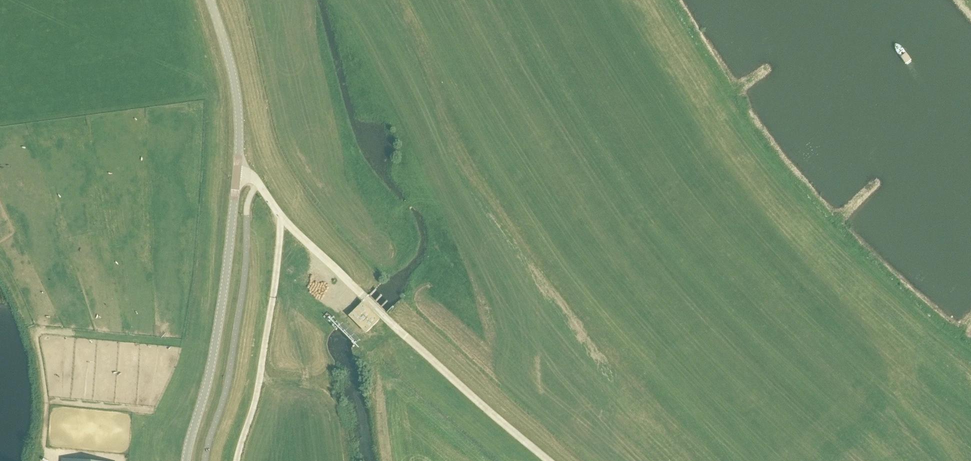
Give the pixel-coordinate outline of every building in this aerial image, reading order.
[(360,304),(350,314),(368,331),(378,322),(360,304)] [(333,310),(327,314),(335,324),(341,319),(333,310)]
